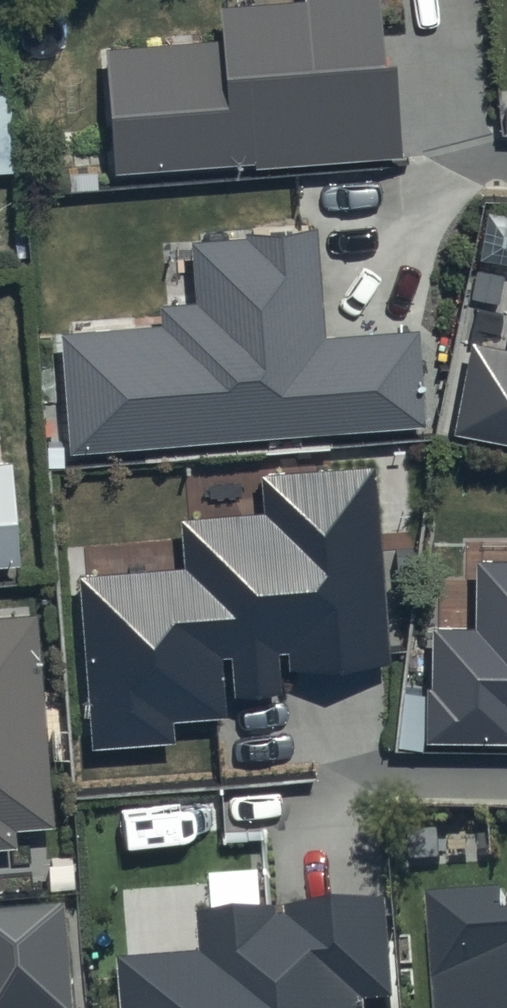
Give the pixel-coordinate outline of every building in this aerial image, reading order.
[(221,28),(106,36),(115,159),(251,149),(251,157),(399,146),(391,36),(379,37),(376,0),(219,0),(221,28)] [(246,225),(188,229),(192,288),(156,291),(157,312),(60,319),(69,440),(424,414),(416,316),(324,323),(315,214),(245,220),(246,225)] [(469,329),(451,422),(506,433),(506,336),(469,329)] [(373,453),(258,462),(261,499),(177,505),(181,553),(75,561),(89,736),(173,730),(171,708),(225,704),(221,647),(231,646),(233,684),(280,681),(276,640),(289,639),(291,655),(388,647),(373,453)] [(20,571),(11,463),(0,464),(0,572),(20,571)] [(476,552),(475,617),(430,616),(430,676),(423,676),(423,729),(506,730),(506,552),(476,552)] [(0,616),(0,851),(18,850),(16,831),(50,829),(36,613),(0,616)] [(430,897),(437,1007),(506,1007),(506,902),(506,891),(430,897)] [(199,918),(202,956),(121,962),(124,1007),(369,1007),(369,1006),(397,1004),(390,901),(289,909),(289,920),(280,920),(279,912),(199,918)] [(70,921),(0,924),(0,1007),(75,1007),(70,921)]
